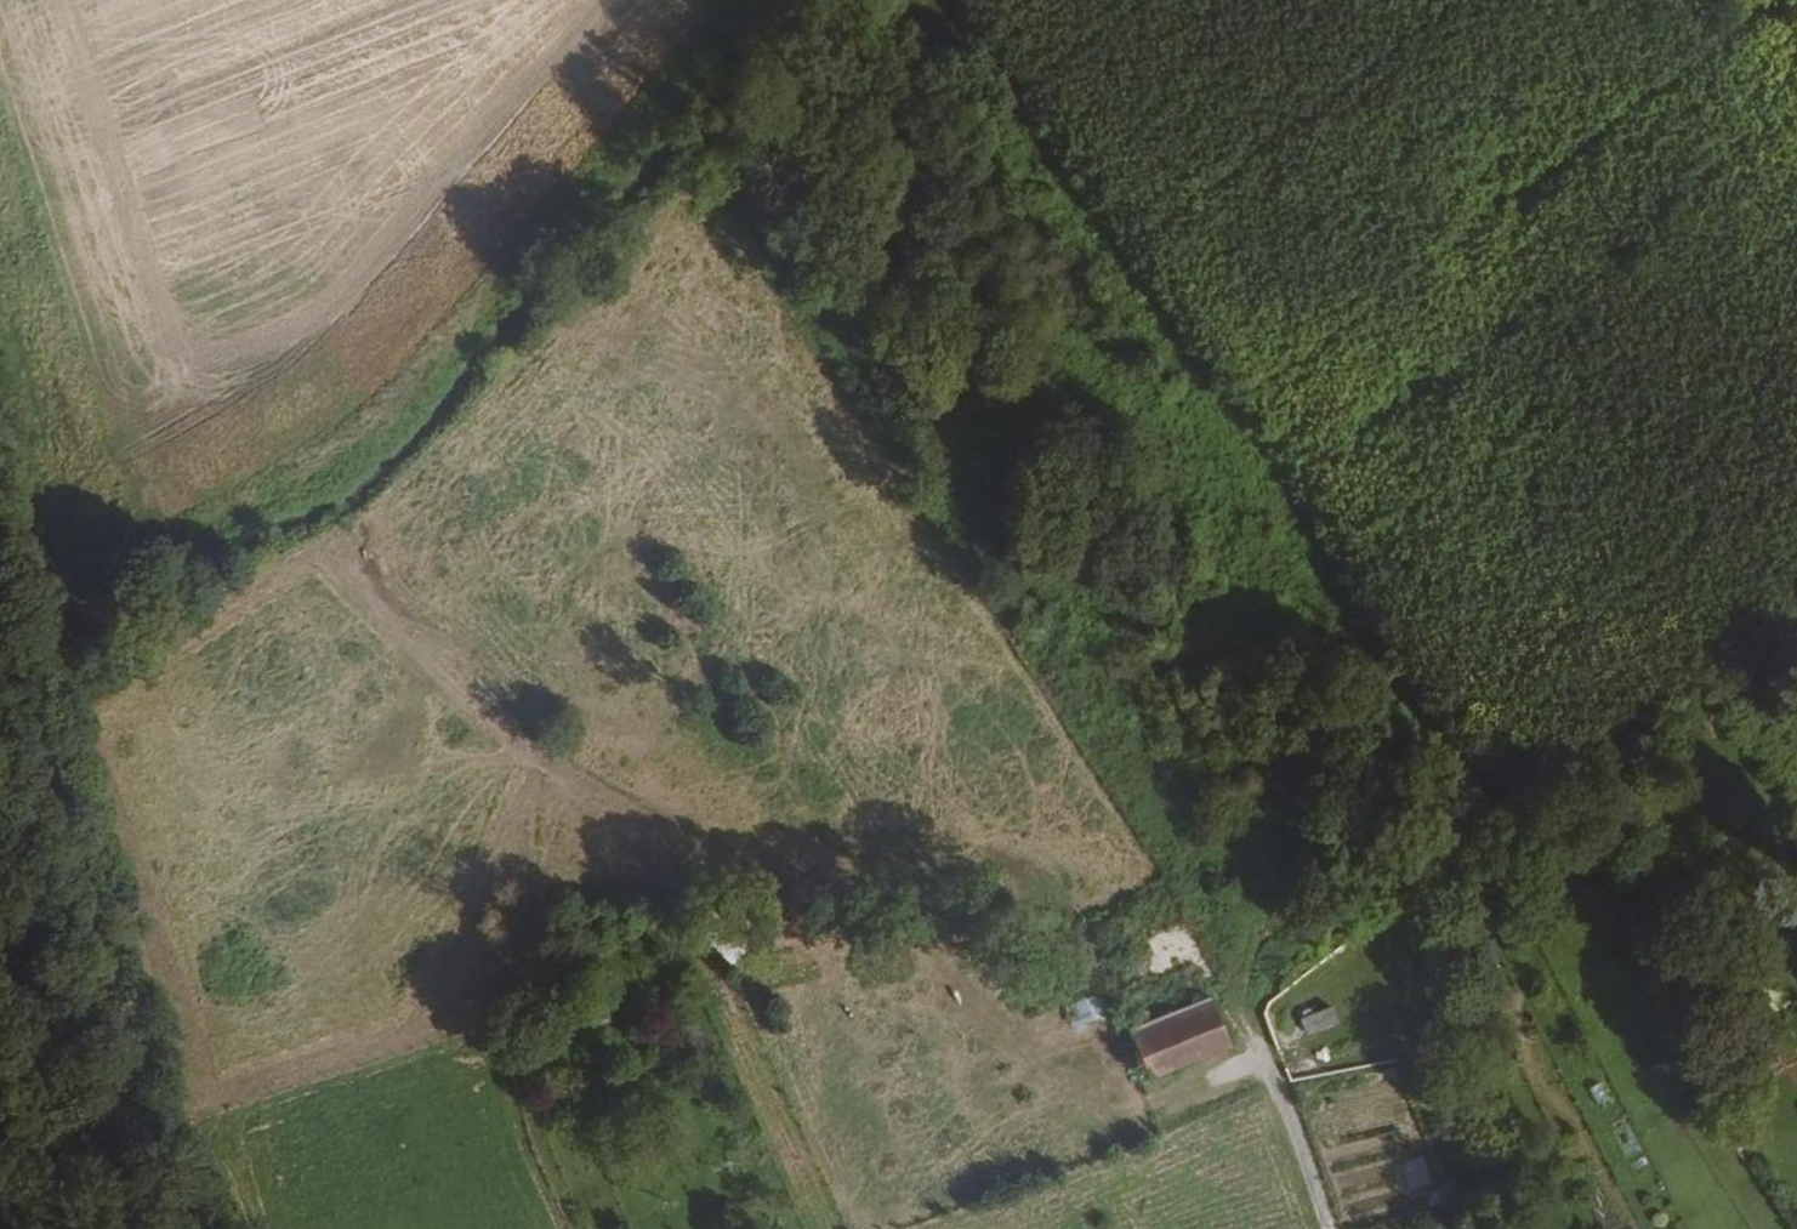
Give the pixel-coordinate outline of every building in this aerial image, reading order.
[(1102,991),(1068,1004),(1077,1025),(1110,1012),(1102,991)] [(1232,1047),(1212,1003),(1130,1035),(1152,1081),(1232,1047)] [(1066,1004),(1034,1017),(1041,1034),(1073,1022),(1066,1004)] [(1334,1004),(1304,1016),(1310,1031),(1339,1019),(1334,1004)] [(1406,1190),(1433,1185),(1427,1156),(1399,1162),(1406,1190)]
